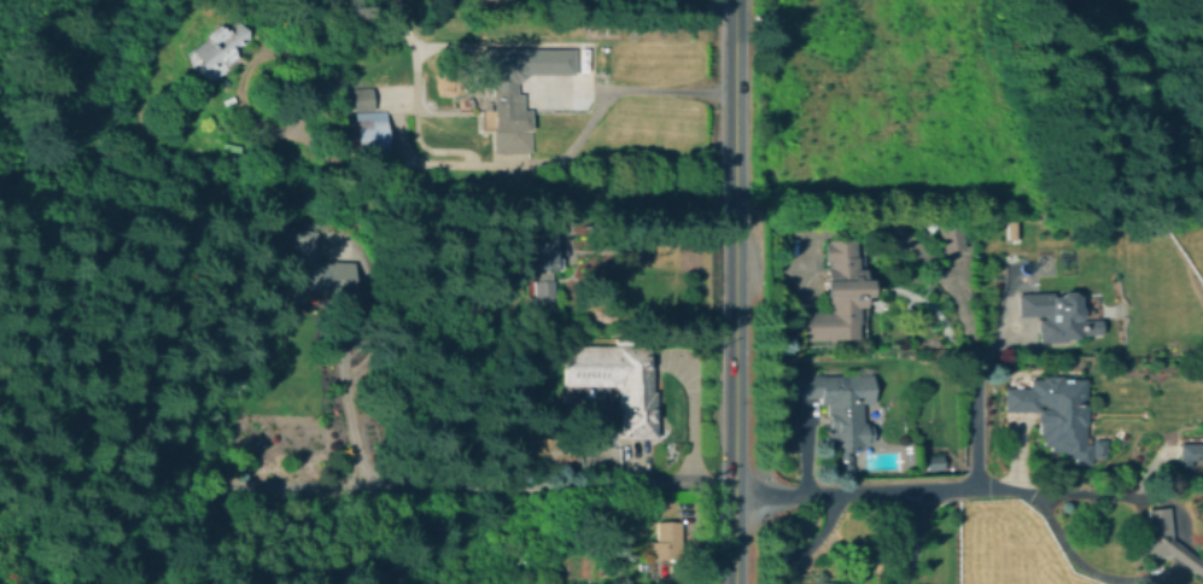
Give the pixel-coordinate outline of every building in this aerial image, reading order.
[(234,22),(246,40),(199,75),(185,56),(204,41),(202,37),(220,25),(222,30),(234,22)] [(528,110),(528,128),(514,128),(514,129),(497,129),(497,78),(514,78),(514,94),(520,94),(520,110),(528,110)] [(344,111),(368,110),(367,86),(343,87),(344,111)] [(387,121),(387,153),(354,153),(354,121),(387,121)] [(963,247),(942,250),(940,223),(960,221),(963,247)] [(1016,239),(1008,239),(1008,222),(1016,222),(1016,239)] [(550,230),(550,265),(549,265),(549,270),(513,270),(513,256),(527,256),(527,230),(550,230)] [(313,261),(352,262),(351,296),(306,294),(298,300),(278,290),(292,276),(292,264),(293,264),(293,232),(313,232),(313,261)] [(854,238),(854,256),(855,256),(857,269),(862,269),(862,278),(865,278),(866,294),(862,294),(862,305),(857,305),(857,321),(855,321),(855,338),(796,339),(796,310),(829,310),(829,306),(825,306),(825,296),(823,297),(822,278),(824,278),(824,268),(828,268),(828,259),(824,259),(824,241),(828,241),(828,238),(854,238)] [(550,280),(550,308),(533,308),(533,280),(550,280)] [(1078,292),(1082,297),(1084,305),(1085,308),(1085,319),(1082,321),(1081,321),(1082,322),(1084,335),(1080,338),(1068,339),(1068,341),(1040,343),(1040,331),(1039,331),(1038,320),(1046,320),(1046,315),(1018,316),(1017,293),(1055,292),(1055,297),(1062,297),(1064,292),(1078,292)] [(653,397),(653,437),(621,437),(621,405),(620,405),(620,384),(563,384),(563,349),(647,349),(647,397),(653,397)] [(871,374),(871,402),(862,402),(862,422),(865,422),(865,426),(871,426),(871,440),(865,440),(865,444),(852,445),(853,449),(851,449),(851,468),(841,468),(841,449),(836,449),(836,445),(828,445),(828,439),(824,439),(824,425),(827,425),(827,413),(829,413),(828,402),(819,402),(819,397),(792,397),(792,375),(871,374)] [(1063,376),(1063,380),(1086,379),(1087,445),(1092,445),(1092,465),(1076,465),(1075,459),(1068,459),(1068,451),(1051,451),(1051,446),(1044,446),(1044,438),(1040,438),(1040,421),(1038,421),(1038,411),(1006,411),(1005,387),(1030,387),(1030,379),(1044,379),(1044,376),(1063,376)] [(1093,459),(1093,442),(1105,440),(1106,457),(1093,459)] [(1180,444),(1202,444),(1202,460),(1191,461),(1191,467),(1184,467),(1184,461),(1180,461),(1180,444)] [(941,455),(941,469),(927,469),(927,455),(941,455)] [(1201,561),(1202,561),(1202,575),(1197,574),(1180,561),(1173,555),(1139,559),(1135,531),(1150,528),(1147,509),(1169,507),(1173,539),(1187,550),(1201,561)] [(676,524),(676,556),(656,556),(656,555),(646,555),(646,545),(656,545),(656,524),(676,524)]
